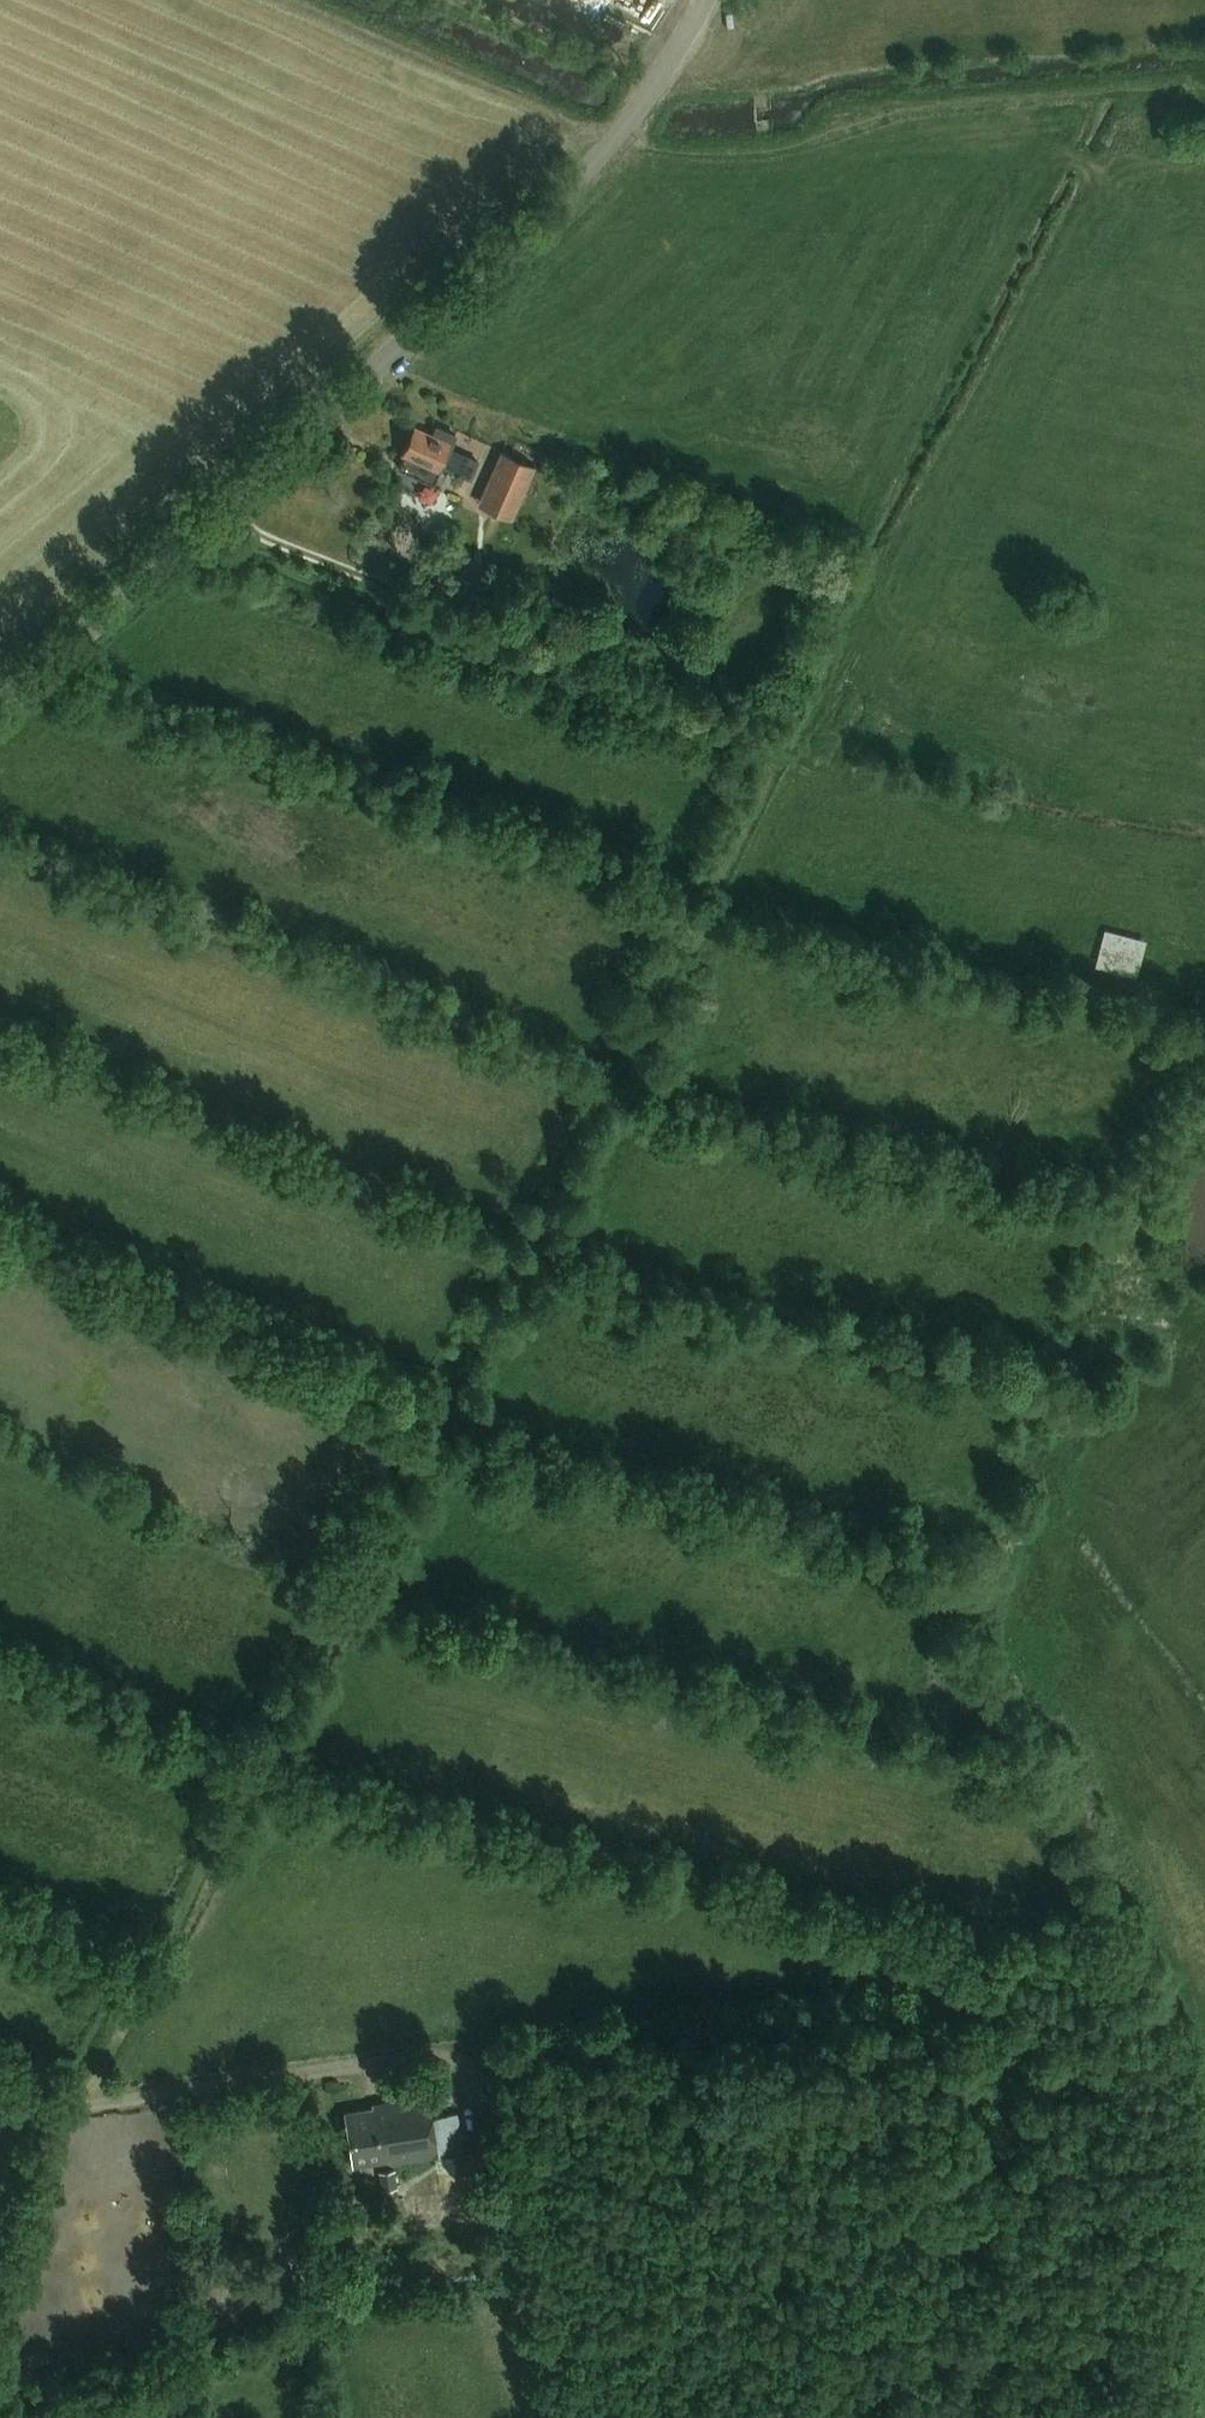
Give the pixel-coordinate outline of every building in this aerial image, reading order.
[(430,437),(411,429),(399,457),(437,473),(439,468),(468,480),(475,463),(447,451),(452,440),(433,432),(430,437)] [(511,519),(534,467),(500,453),(477,505),(511,519)] [(1103,964),(1147,975),(1156,939),(1113,927),(1103,964)] [(371,2110),(343,2114),(351,2166),(390,2160),(390,2164),(436,2157),(460,2153),(454,2114),(430,2118),(427,2095),(370,2104),(371,2110)] [(460,2153),(436,2157),(442,2195),(442,2198),(476,2193),(474,2181),(469,2152),(460,2153)] [(395,2171),(379,2174),(381,2191),(398,2189),(395,2171)] [(401,2226),(445,2222),(442,2198),(442,2195),(439,2195),(398,2199),(401,2226)]
